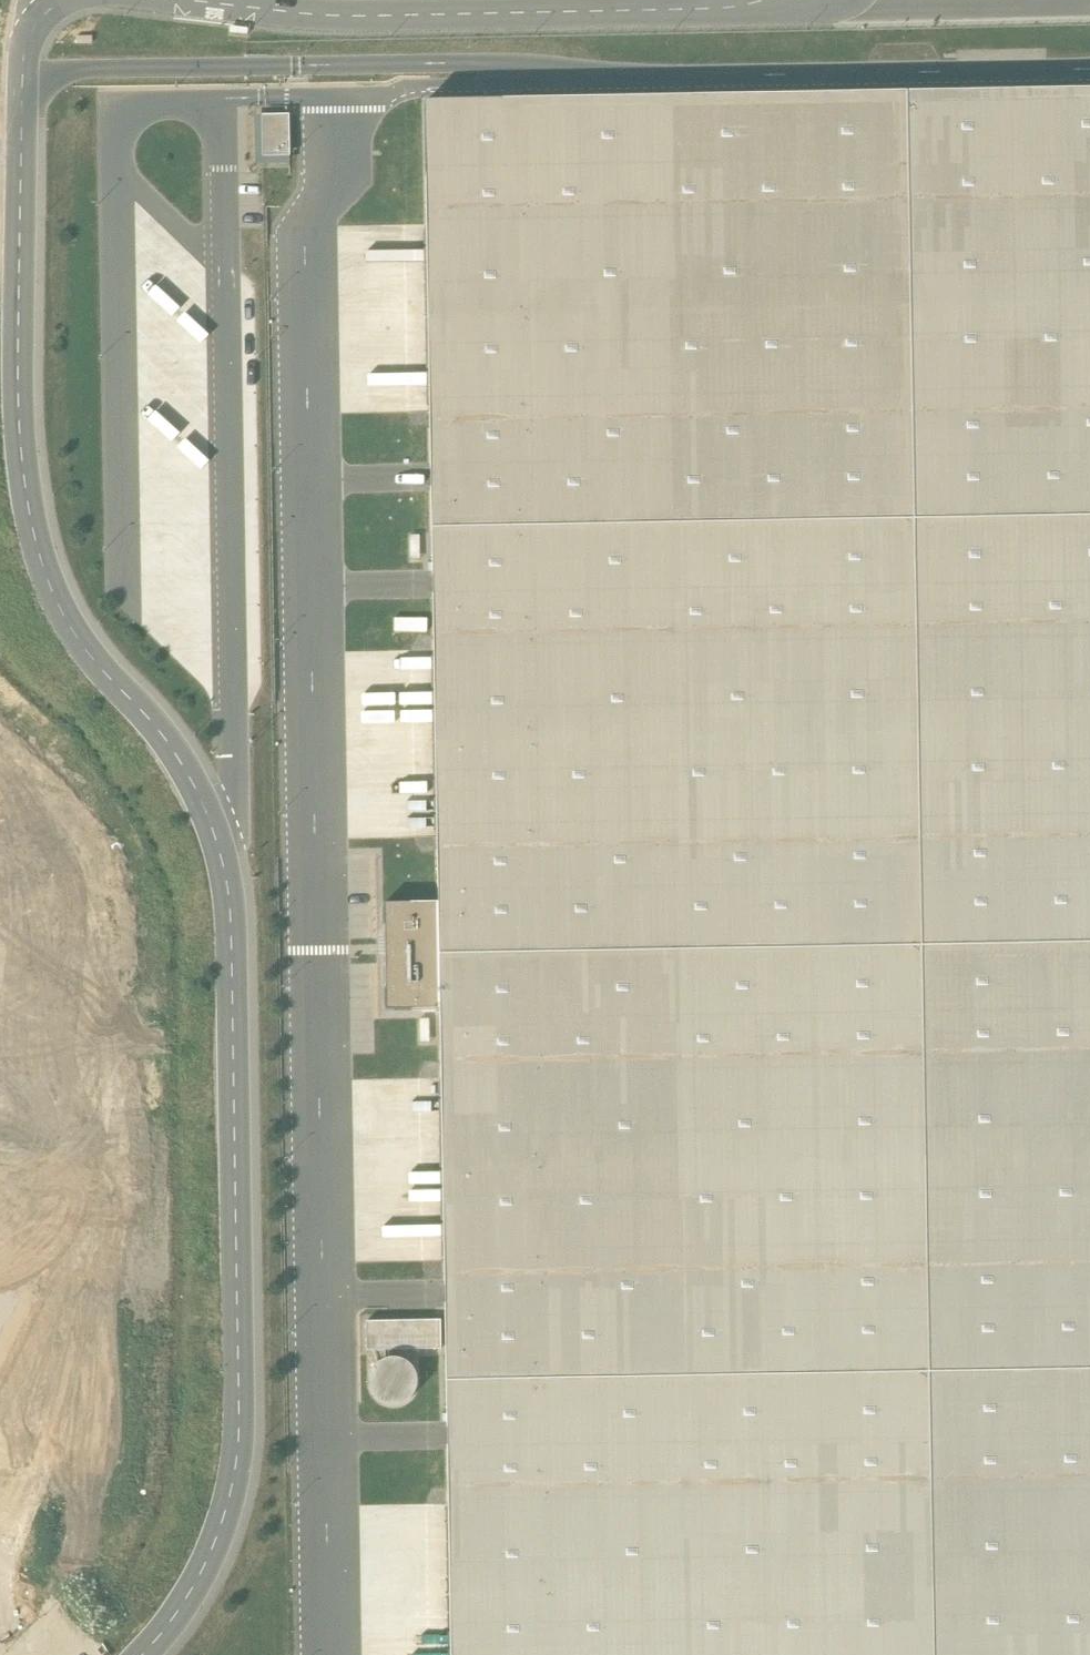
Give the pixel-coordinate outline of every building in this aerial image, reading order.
[(424,104),(438,904),(383,905),(385,1012),(440,1011),(451,1654),(1089,1654),(1089,92),(424,104)] [(289,115),(262,116),(263,158),(290,157),(289,115)] [(363,1317),(363,1346),(432,1346),(432,1317),(363,1317)] [(389,1348),(358,1370),(384,1405),(415,1383),(389,1348)]
